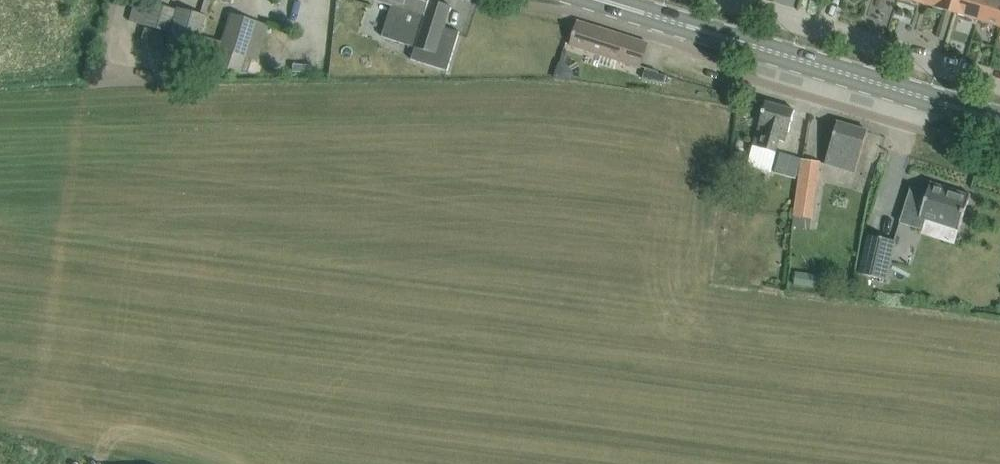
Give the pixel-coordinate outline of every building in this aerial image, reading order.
[(207,17),(212,2),(212,0),(205,0),(200,16),(176,9),(166,47),(196,55),(206,18),(207,18),(207,17)] [(410,0),(378,0),(391,4),(382,35),(391,38),(396,22),(398,23),(399,19),(406,21),(409,10),(407,10),(410,0)] [(407,10),(409,10),(406,21),(399,19),(398,23),(396,22),(391,38),(416,45),(411,60),(448,71),(460,32),(445,27),(451,6),(432,0),(410,0),(407,10)] [(924,4),(951,12),(955,0),(925,0),(924,4)] [(951,12),(954,13),(955,14),(978,20),(984,0),(955,0),(951,12)] [(978,20),(999,27),(999,0),(984,0),(978,20)] [(144,26),(168,33),(174,10),(151,3),(149,11),(134,6),(129,21),(144,26)] [(223,44),(214,72),(222,75),(224,69),(240,73),(244,58),(255,22),(232,15),(223,44)] [(571,45),(601,54),(642,66),(648,44),(577,22),(571,45)] [(166,34),(144,28),(140,41),(162,47),(166,34)] [(204,38),(195,67),(214,72),(223,44),(204,38)] [(244,58),(240,73),(248,73),(252,60),(244,58)] [(766,102),(759,126),(748,166),(770,172),(779,142),(785,143),(787,133),(789,133),(795,110),(766,102)] [(838,122),(832,141),(825,166),(856,175),(868,131),(838,122)] [(802,159),(781,153),(775,173),(796,179),(802,159)] [(802,160),(795,217),(812,219),(813,219),(817,191),(818,179),(820,162),(819,163),(802,160)] [(900,223),(923,230),(927,219),(958,230),(958,231),(959,231),(971,195),(970,194),(969,195),(932,183),(933,182),(931,182),(928,192),(911,187),(900,223)] [(795,217),(793,227),(809,229),(811,229),(812,219),(795,217)] [(868,235),(859,274),(886,280),(896,241),(868,235)]
